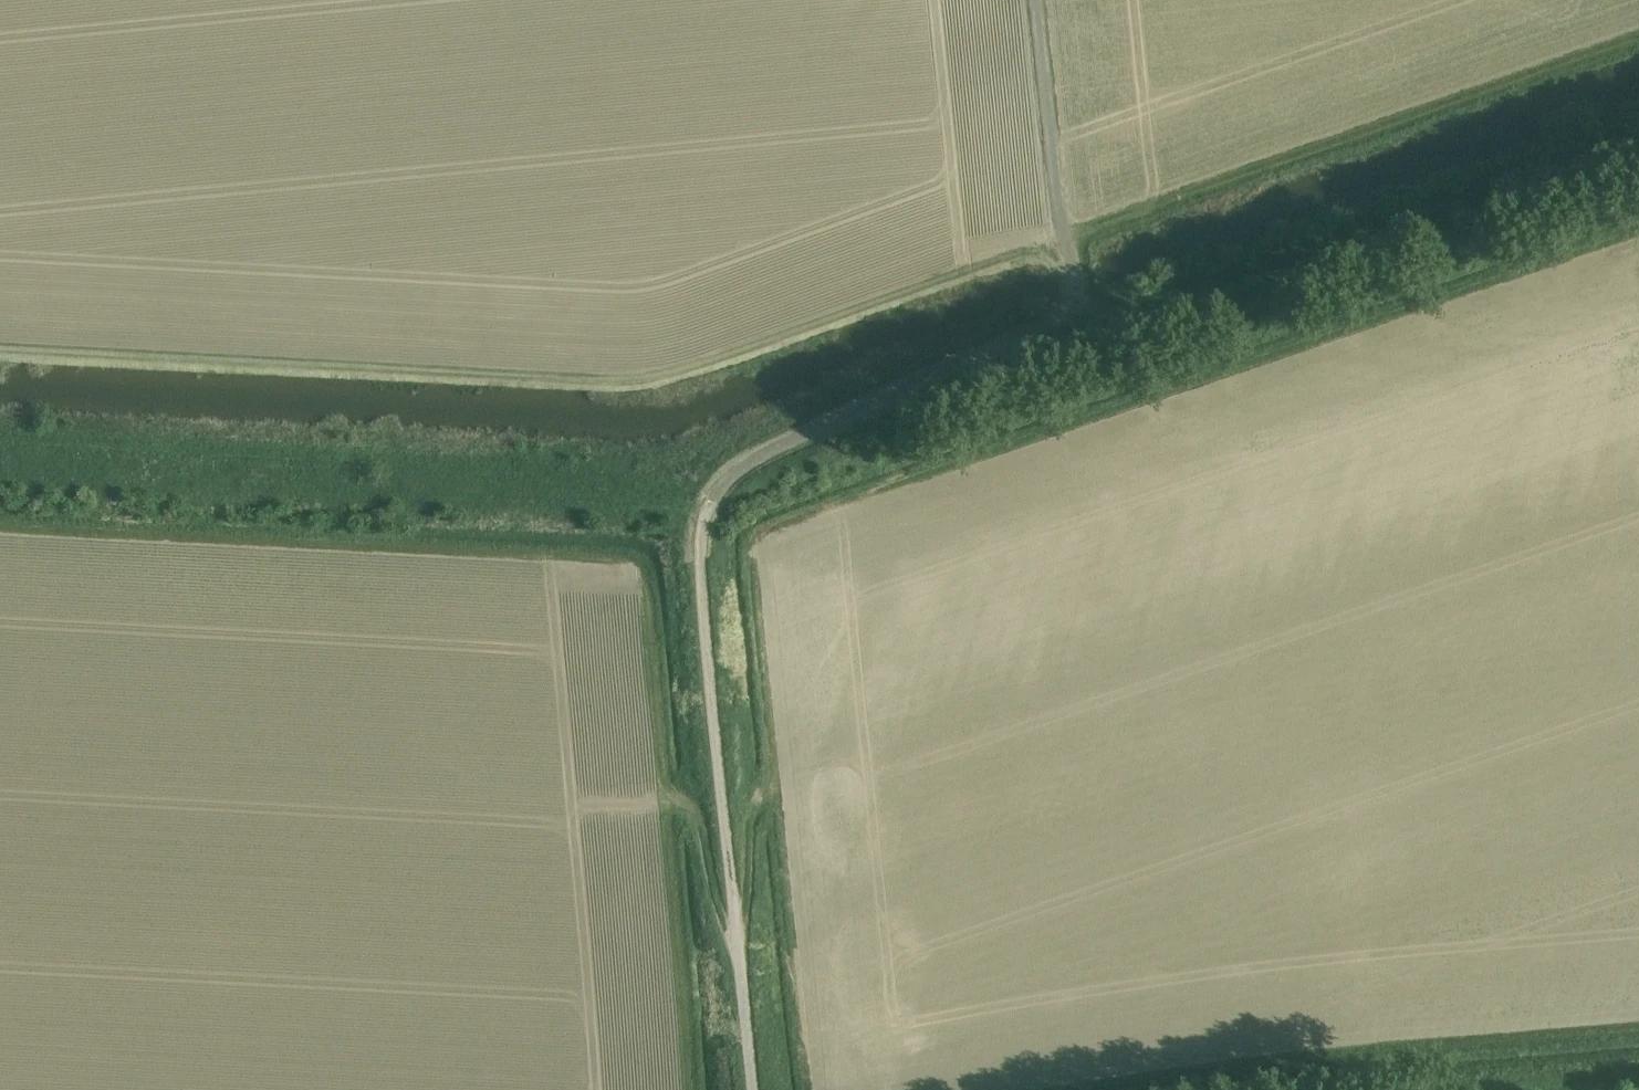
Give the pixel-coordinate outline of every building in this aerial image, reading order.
[(302,267),(311,256),(299,246),(290,256),(302,267)]
